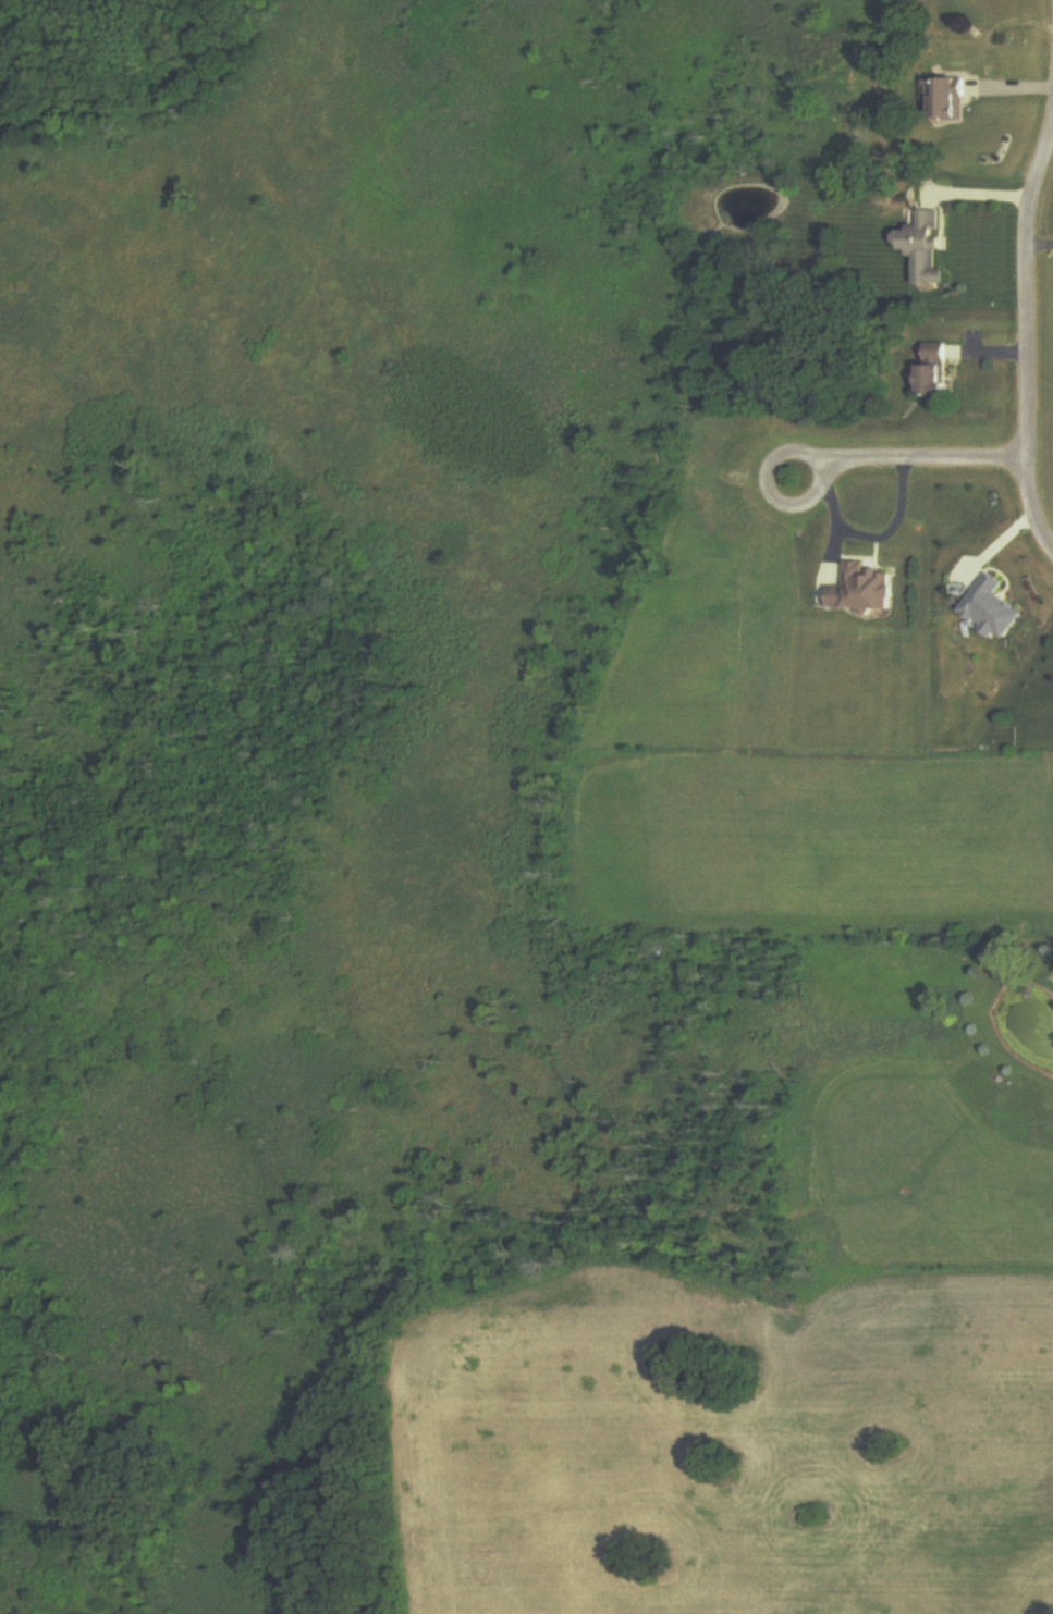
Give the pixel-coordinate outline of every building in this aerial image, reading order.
[(964,120),(964,79),(931,79),(931,120),(964,120)] [(917,285),(948,285),(948,269),(939,269),(939,251),(943,251),(943,210),(922,210),(922,229),(898,229),(899,254),(917,254),(917,285)] [(948,344),(921,344),(921,396),(948,396),(948,344)] [(889,610),(890,574),(865,574),(865,563),(844,562),(843,587),(827,587),(827,609),(889,610)]
